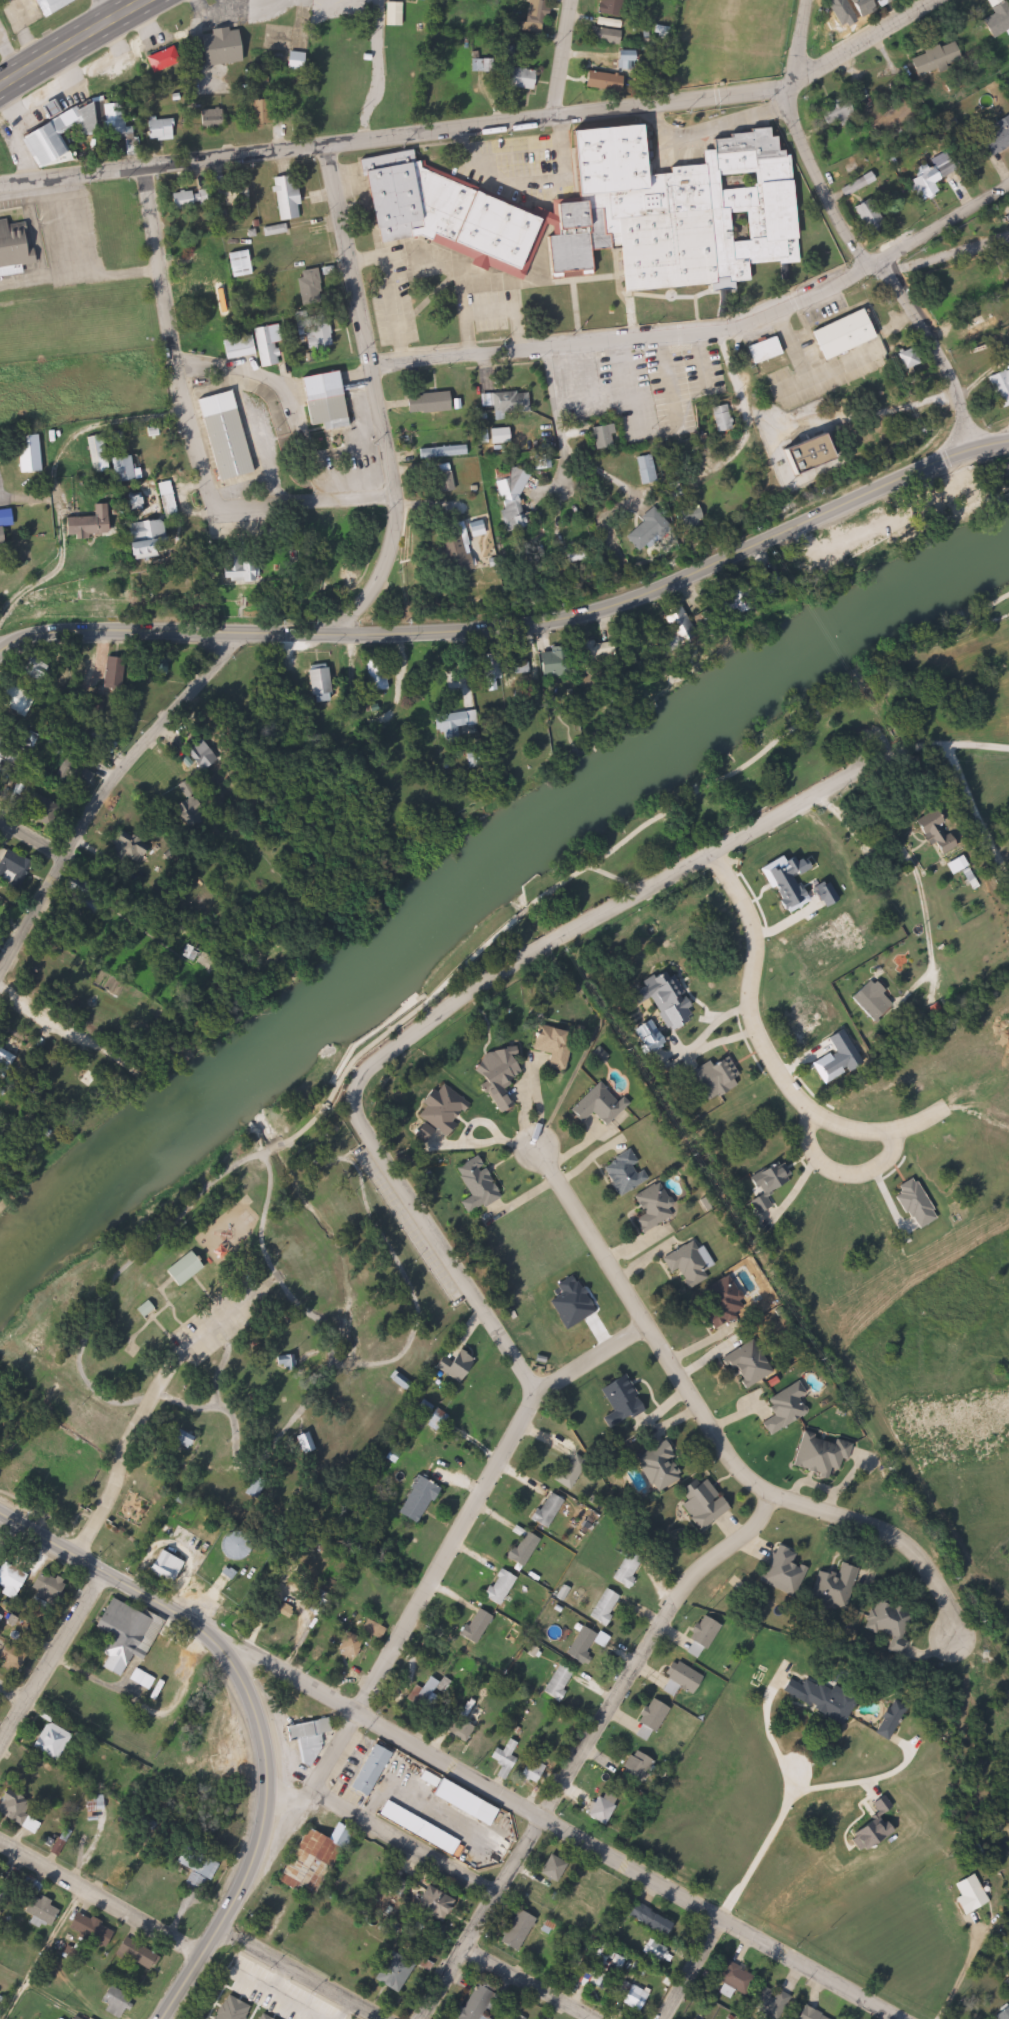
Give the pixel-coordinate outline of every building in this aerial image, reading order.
[(48,16),(40,0),(80,0),(48,16)] [(519,27),(521,0),(543,0),(541,29),(519,27)] [(592,13),(594,0),(620,0),(617,18),(592,13)] [(396,2),(396,25),(380,25),(380,2),(396,2)] [(247,64),(207,63),(207,30),(247,30),(247,64)] [(596,30),(614,30),(614,41),(596,41),(596,30)] [(904,55),(949,41),(956,62),(910,75),(904,55)] [(156,74),(149,58),(178,45),(185,61),(156,74)] [(292,67),(292,62),(265,62),(265,52),(306,52),(306,67),(292,67)] [(623,52),(623,60),(607,60),(607,52),(623,52)] [(530,70),(528,90),(499,87),(501,67),(530,70)] [(579,90),(580,72),(615,75),(613,93),(579,90)] [(26,137),(84,107),(85,107),(103,97),(106,97),(110,105),(120,104),(123,131),(92,134),(86,123),(65,134),(74,151),(74,155),(50,168),(43,168),(26,137)] [(821,126),(813,110),(841,97),(848,113),(821,126)] [(276,125),(254,125),(254,100),(276,100),(276,125)] [(227,110),(227,131),(204,131),(204,110),(227,110)] [(1005,116),(1008,123),(1008,146),(983,161),(969,137),(1005,116)] [(149,120),(177,120),(177,138),(149,138),(149,120)] [(381,241),(376,156),(420,153),(426,166),(565,220),(565,207),(590,197),(586,129),(630,127),(632,165),(646,170),(693,167),(698,153),(707,150),(706,135),(761,132),(762,137),(774,136),(774,143),(784,168),(790,263),(741,266),(742,284),(631,291),(628,248),(599,249),(600,275),(561,277),(546,239),(531,280),(422,239),(399,240),(386,241),(381,241)] [(922,199),(912,174),(947,160),(953,173),(929,183),(934,194),(922,199)] [(277,178),(300,175),(306,218),(284,221),(277,178)] [(221,201),(221,188),(254,188),(254,201),(221,201)] [(211,190),(213,207),(177,210),(175,193),(211,190)] [(37,263),(0,269),(0,221),(10,219),(12,227),(30,224),(37,263)] [(266,229),(289,226),(290,234),(267,236),(266,229)] [(237,279),(232,254),(253,250),(257,275),(237,279)] [(306,306),(301,272),(323,269),(328,303),(306,306)] [(804,332),(856,311),(868,340),(816,361),(804,332)] [(332,315),(336,346),(313,349),(311,335),(303,336),(301,319),(332,315)] [(265,367),(258,330),(277,326),(284,364),(265,367)] [(748,365),(742,347),(772,336),(779,353),(748,365)] [(231,359),(229,340),(253,337),(256,356),(231,359)] [(986,376),(1008,367),(1008,402),(998,407),(986,376)] [(344,372),(353,425),(332,429),(331,423),(315,426),(307,378),(344,372)] [(260,473),(225,481),(205,399),(240,391),(260,473)] [(534,392),(534,412),(500,414),(499,407),(487,407),(487,393),(534,392)] [(457,412),(413,412),(413,394),(457,394),(457,412)] [(597,447),(597,428),(616,428),(616,447),(597,447)] [(846,459),(797,477),(787,450),(836,431),(846,459)] [(92,437),(108,435),(114,471),(97,473),(92,437)] [(472,455),(423,458),(423,449),(472,446),(472,455)] [(641,457),(656,455),(660,482),(645,484),(641,457)] [(121,481),(119,458),(138,457),(140,479),(121,481)] [(440,466),(455,464),(459,490),(444,492),(440,466)] [(500,473),(524,468),(536,527),(512,532),(500,473)] [(658,509),(671,528),(659,537),(645,518),(658,509)] [(75,536),(74,516),(118,516),(118,535),(75,536)] [(177,549),(146,559),(136,526),(168,517),(177,549)] [(482,569),(456,577),(443,531),(469,524),(482,569)] [(16,544),(0,546),(0,529),(14,527),(16,544)] [(268,581),(233,580),(234,553),(250,553),(250,561),(268,561),(268,581)] [(765,606),(748,613),(746,608),(729,614),(722,595),(755,582),(765,606)] [(676,634),(668,618),(685,609),(701,639),(668,656),(661,642),(676,634)] [(582,643),(618,642),(618,666),(583,667),(582,643)] [(544,653),(572,649),(575,675),(547,679),(544,653)] [(488,680),(485,655),(500,654),(503,678),(488,680)] [(515,676),(514,663),(531,661),(533,674),(515,676)] [(317,696),(315,669),(335,668),(337,695),(317,696)] [(11,740),(0,777),(0,737),(11,740)] [(929,849),(908,822),(924,809),(945,836),(929,849)] [(2,861),(0,860),(0,846),(35,866),(21,890),(0,878),(0,865),(2,861)] [(108,895),(88,938),(61,926),(77,892),(68,888),(73,879),(108,895)] [(8,923),(0,947),(0,920),(8,923)] [(847,998),(867,979),(890,1002),(870,1021),(847,998)] [(575,1030),(570,1071),(553,1069),(554,1053),(538,1051),(541,1026),(575,1030)] [(528,1082),(511,1086),(516,1109),(496,1114),(484,1058),(521,1050),(528,1082)] [(626,1109),(608,1126),(596,1113),(585,1122),(573,1110),(602,1083),(626,1109)] [(646,1180),(613,1196),(598,1164),(628,1150),(636,1166),(639,1164),(646,1180)] [(462,1172),(485,1159),(505,1197),(481,1209),(462,1172)] [(630,1195),(656,1183),(672,1217),(637,1233),(631,1219),(640,1215),(630,1195)] [(659,1258),(693,1238),(709,1266),(700,1271),(704,1278),(686,1288),(675,1269),(668,1273),(659,1258)] [(172,1270),(195,1251),(204,1260),(209,1266),(186,1287),(172,1270)] [(744,1314),(707,1330),(700,1315),(709,1311),(699,1290),(728,1278),(744,1314)] [(160,1308),(147,1317),(141,1309),(152,1299),(157,1303),(160,1308)] [(441,1357),(477,1353),(479,1375),(444,1379),(441,1357)] [(289,1358),(298,1360),(295,1369),(286,1366),(289,1358)] [(611,1423),(597,1385),(622,1375),(637,1413),(611,1423)] [(762,1398),(797,1381),(804,1394),(797,1397),(806,1414),(765,1434),(760,1423),(771,1417),(762,1398)] [(199,1443),(191,1450),(179,1437),(187,1430),(199,1443)] [(800,1430),(849,1446),(844,1461),(836,1459),(829,1480),(789,1467),(800,1430)] [(318,1453),(304,1458),(298,1440),(312,1436),(318,1453)] [(633,1455),(663,1441),(680,1477),(650,1491),(633,1455)] [(565,1489),(553,1481),(571,1453),(583,1461),(565,1489)] [(724,1509),(694,1530),(676,1504),(681,1500),(673,1489),(699,1472),(724,1509)] [(257,1500),(248,1491),(262,1476),(271,1484),(257,1500)] [(428,1485),(413,1525),(391,1517),(407,1477),(428,1485)] [(542,1529),(526,1520),(543,1491),(559,1500),(542,1529)] [(502,1558),(520,1530),(535,1540),(517,1568),(502,1558)] [(232,1559),(229,1536),(250,1533),(254,1556),(232,1559)] [(191,1562),(179,1588),(150,1575),(162,1549),(191,1562)] [(640,1558),(623,1588),(607,1579),(624,1549),(640,1558)] [(23,1594),(0,1587),(0,1577),(5,1562),(30,1570),(23,1594)] [(854,1569),(842,1609),(809,1599),(817,1570),(832,1574),(835,1563),(854,1569)] [(477,1597),(494,1568),(510,1578),(493,1607),(477,1597)] [(60,1606),(34,1589),(46,1571),(71,1588),(60,1606)] [(584,1615),(602,1588),(616,1598),(598,1625),(584,1615)] [(101,1629),(114,1598),(165,1619),(150,1655),(161,1660),(165,1651),(184,1658),(177,1673),(163,1667),(153,1690),(132,1681),(137,1667),(130,1664),(125,1675),(101,1666),(114,1634),(101,1629)] [(863,1629),(871,1599),(908,1610),(899,1645),(887,1642),(889,1636),(863,1629)] [(466,1644),(452,1632),(474,1608),(488,1620),(466,1644)] [(718,1626),(702,1651),(683,1639),(699,1614),(718,1626)] [(356,1632),(362,1616),(383,1624),(377,1639),(356,1632)] [(576,1663),(561,1654),(577,1626),(592,1635),(576,1663)] [(358,1637),(350,1661),(330,1653),(339,1630),(358,1637)] [(15,1675),(0,1661),(0,1657),(14,1643),(30,1660),(15,1675)] [(658,1672),(672,1657),(698,1680),(684,1695),(658,1672)] [(537,1692),(556,1664),(569,1673),(551,1701),(537,1692)] [(843,1720),(791,1699),(801,1675),(853,1696),(843,1720)] [(434,1685),(428,1692),(434,1697),(424,1709),(409,1696),(424,1677),(434,1685)] [(664,1706),(654,1734),(645,1731),(642,1740),(631,1735),(643,1699),(664,1706)] [(885,1739),(871,1731),(889,1702),(903,1710),(885,1739)] [(303,1739),(294,1741),(291,1726),(333,1718),(335,1732),(321,1734),(326,1764),(308,1767),(303,1739)] [(75,1735),(60,1760),(37,1747),(51,1721),(75,1735)] [(498,1752),(504,1740),(518,1746),(502,1780),(492,1776),(498,1764),(486,1758),(490,1748),(498,1752)] [(372,1796),(354,1786),(378,1742),(397,1752),(372,1796)] [(649,1760),(637,1786),(615,1776),(627,1750),(649,1760)] [(530,1784),(516,1774),(527,1757),(541,1767),(530,1784)] [(504,1809),(494,1826),(438,1794),(447,1777),(504,1809)] [(600,1825),(582,1817),(595,1788),(614,1797),(600,1825)] [(456,1856),(382,1815),(391,1800),(465,1841),(456,1856)] [(37,1834),(17,1822),(25,1809),(45,1822),(37,1834)] [(312,1826),(334,1838),(342,1823),(357,1831),(320,1901),(283,1882),(312,1826)] [(220,1868),(201,1891),(189,1880),(195,1873),(185,1864),(198,1849),(220,1868)] [(560,1883),(542,1872),(554,1853),(572,1864),(560,1883)] [(951,1885),(967,1874),(985,1900),(963,1916),(952,1901),(959,1896),(951,1885)] [(447,1923),(420,1908),(433,1886),(459,1900),(447,1923)] [(29,1916),(30,1914),(18,1903),(32,1887),(57,1909),(41,1927),(29,1916)] [(637,1916),(646,1904),(678,1928),(669,1939),(637,1916)] [(503,1942),(525,1909),(541,1920),(519,1953),(503,1942)] [(670,1951),(663,1963),(645,1952),(652,1940),(670,1951)] [(403,1993),(376,1979),(392,1949),(419,1964),(403,1993)] [(758,1976),(747,1996),(720,1981),(731,1961),(758,1976)] [(505,1990),(491,2018),(461,2018),(481,1978),(505,1990)] [(136,1999),(122,2018),(120,2018),(106,2010),(110,2005),(103,2000),(115,1984),(136,1999)] [(624,2002),(637,1984),(652,1994),(640,2013),(624,2002)] [(788,2004),(777,2018),(756,2018),(747,2012),(766,1987),(788,2004)] [(804,2005),(833,2018),(797,2018),(804,2005)] [(1003,2006),(1008,2012),(1008,2018),(990,2018),(1003,2006)]
